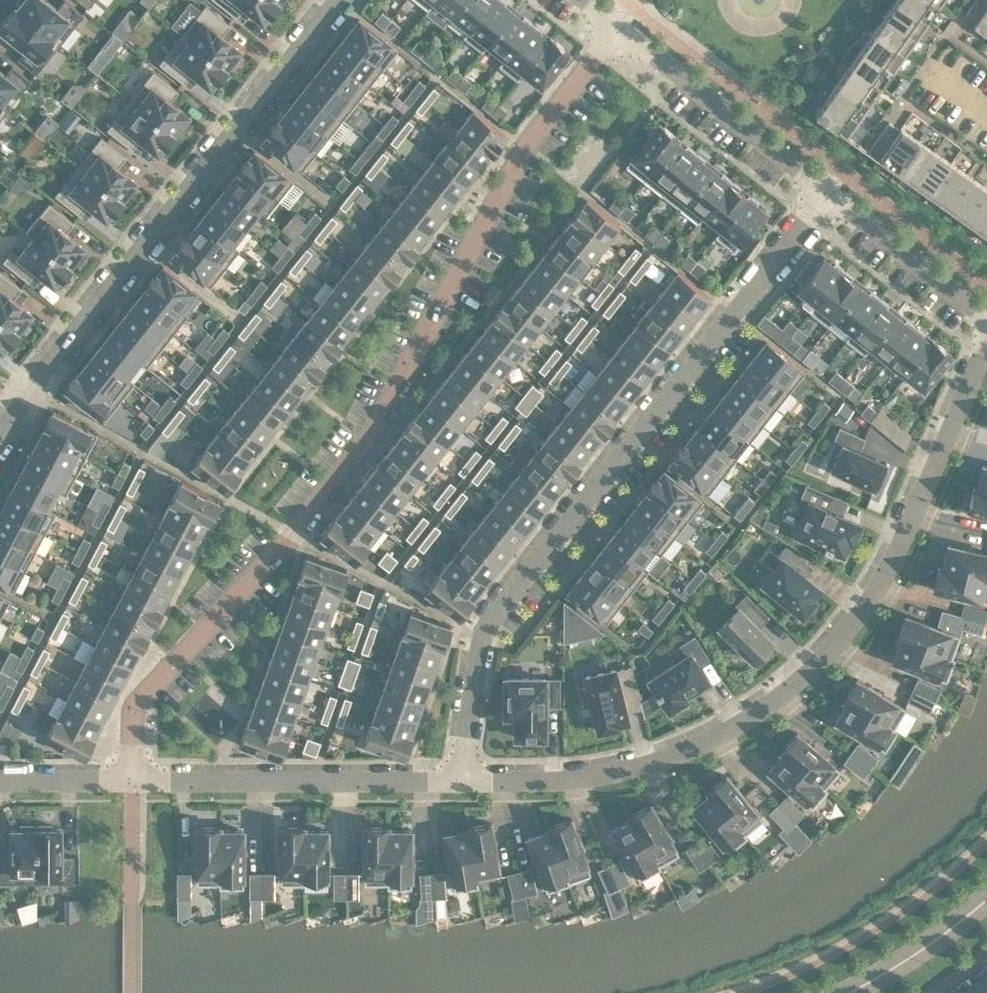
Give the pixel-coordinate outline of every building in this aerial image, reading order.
[(58,45),(73,26),(80,32),(89,21),(70,6),(62,17),(41,0),(29,0),(24,6),(28,9),(22,16),(58,45)] [(94,15),(103,4),(98,0),(76,0),(94,15)] [(244,7),(249,11),(250,11),(262,21),(268,13),(269,13),(278,3),(274,0),(215,0),(236,17),(244,7)] [(427,8),(434,0),(417,0),(427,8)] [(427,8),(428,9),(434,1),(451,15),(463,0),(434,0),(427,8)] [(451,15),(468,29),(463,36),(463,37),(492,0),(463,0),(451,15)] [(504,0),(492,0),(463,37),(481,51),(512,11),(504,4),(506,2),(504,0)] [(885,14),(916,36),(928,20),(900,0),(895,0),(885,14)] [(928,20),(939,4),(934,0),(900,0),(928,20)] [(986,4),(986,0),(974,0),(964,14),(974,22),(986,4)] [(974,22),(973,24),(986,34),(986,4),(974,22)] [(205,5),(182,34),(226,68),(235,57),(234,56),(239,49),(227,40),(228,39),(222,34),(230,24),(205,5)] [(374,20),(383,28),(390,18),(381,11),(374,20)] [(512,11),(481,51),(482,52),(487,44),(504,58),(498,65),(498,66),(533,22),(523,15),(521,18),(512,11)] [(885,14),(873,30),(904,53),(916,36),(885,14)] [(58,45),(22,16),(21,15),(5,35),(30,55),(23,65),(41,79),(49,69),(42,63),(58,45)] [(400,26),(390,18),(383,28),(392,35),(400,26)] [(351,27),(344,37),(382,68),(397,49),(358,19),(356,21),(355,21),(354,22),(355,23),(353,26),(352,25),(351,27)] [(498,66),(516,79),(550,36),(547,39),(540,32),(542,30),(533,22),(498,66)] [(128,33),(118,25),(113,32),(123,40),(128,33)] [(904,53),(873,30),(861,47),(893,69),(904,53)] [(197,77),(198,77),(210,86),(216,79),(217,79),(226,68),(182,34),(159,63),(184,83),(192,73),(197,77)] [(517,80),(523,72),(541,86),(569,51),(550,36),(516,79),(517,80)] [(332,52),(330,54),(369,85),(382,68),(344,37),(337,46),(336,46),(335,47),(336,47),(333,51),(332,50),(331,51),(332,52)] [(417,39),(410,49),(419,56),(426,47),(417,39)] [(444,60),(426,47),(419,56),(436,70),(444,60)] [(861,47),(850,63),(881,86),(893,69),(861,47)] [(319,69),(317,71),(356,102),(369,85),(330,54),(323,63),(323,62),(322,64),(320,68),(319,67),(318,68),(319,69)] [(104,64),(95,57),(88,66),(97,73),(104,64)] [(881,86),(850,63),(838,80),(869,102),(881,86)] [(462,75),(453,67),(445,77),(455,84),(462,75)] [(178,90),(153,70),(129,99),(173,134),(183,123),(182,122),(187,115),(175,105),(176,105),(170,100),(178,90)] [(4,110),(19,91),(27,97),(36,86),(17,71),(8,82),(0,75),(0,106),(4,110)] [(305,86),(304,88),(342,118),(356,102),(317,71),(310,80),(309,79),(308,81),(309,81),(306,85),(306,84),(304,85),(305,86)] [(455,84),(464,92),(471,82),(462,75),(455,84)] [(424,84),(418,79),(410,89),(416,94),(424,84)] [(838,80),(826,96),(858,118),(869,102),(838,80)] [(429,103),(438,91),(433,87),(424,98),(429,103)] [(292,103),(290,105),(329,135),(342,118),(304,88),(296,97),(296,96),(295,98),(293,102),(292,101),(291,102),(292,103)] [(416,94),(410,89),(402,100),(408,104),(416,94)] [(74,100),(65,93),(61,98),(70,105),(74,100)] [(498,103),(488,96),(481,105),(490,113),(498,103)] [(858,118),(826,96),(814,113),(846,135),(858,118)] [(421,113),(429,103),(424,98),(415,109),(421,113)] [(146,143),(158,152),(164,145),(165,145),(173,134),(129,99),(106,129),(132,149),(140,139),(145,143),(146,143)] [(490,113),(500,120),(507,110),(498,103),(490,113)] [(277,121),(276,121),(315,152),(329,135),(290,105),(283,114),(282,113),(281,115),(282,115),(279,118),(278,119),(278,120),(277,121)] [(503,138),(504,137),(503,136),(505,135),(472,109),(459,126),(492,153),(501,141),(500,141),(503,137),(503,138)] [(389,128),(398,118),(392,113),(383,123),(389,128)] [(404,135),(413,124),(407,119),(398,130),(404,135)] [(264,137),(264,138),(262,141),(301,171),(315,152),(276,121),(268,132),(265,136),(264,137)] [(867,151),(895,170),(917,139),(900,127),(899,129),(888,121),(867,151)] [(659,122),(625,165),(644,179),(677,137),(659,122)] [(389,128),(383,123),(375,133),(381,138),(389,128)] [(44,138),(50,131),(40,124),(34,131),(44,138)] [(491,153),(492,153),(459,126),(446,142),(478,168),(479,167),(480,167),(481,166),(480,166),(491,153)] [(395,145),(404,135),(398,130),(390,141),(395,145)] [(100,136),(77,165),(121,200),(130,189),(130,188),(135,181),(123,171),(118,166),(126,156),(100,136)] [(644,179),(662,194),(695,151),(686,144),(684,146),(676,140),(678,137),(677,137),(644,179)] [(911,182),(934,151),(917,139),(895,170),(911,182)] [(471,177),(478,168),(446,142),(433,158),(466,184),(467,183),(468,182),(470,178),(471,179),(472,178),(471,177)] [(363,162),(371,152),(365,147),(357,157),(363,162)] [(247,158),(239,168),(278,200),(293,181),(254,150),(252,153),(251,153),(250,154),(251,155),(248,158),(247,158)] [(379,167),(387,156),(382,151),(373,162),(379,167)] [(702,161),(705,158),(695,151),(662,194),(679,208),(711,168),(702,161)] [(950,162),(934,151),(911,182),(928,193),(950,162)] [(363,162),(357,157),(349,167),(355,172),(363,162)] [(455,199),(456,198),(455,197),(466,184),(433,158),(421,174),(453,200),(454,199),(455,199)] [(370,177),(379,167),(373,162),(365,173),(370,177)] [(950,162),(928,193),(944,205),(966,174),(950,162)] [(121,200),(77,165),(54,195),(79,215),(87,205),(93,209),(93,208),(106,218),(112,211),(113,211),(121,200)] [(278,200),(239,168),(238,169),(239,170),(238,171),(237,171),(236,172),(237,172),(234,176),(233,175),(232,177),(233,177),(226,186),(257,211),(270,194),(278,200)] [(679,208),(697,222),(731,179),(722,172),(720,175),(711,168),(679,208)] [(335,184),(341,189),(349,179),(343,174),(335,184)] [(442,213),(453,200),(421,174),(408,190),(440,216),(442,214),(442,215),(443,214),(442,213)] [(944,205),(960,217),(983,185),(966,174),(944,205)] [(698,223),(704,215),(720,228),(715,236),(749,194),(748,193),(746,196),(738,190),(740,187),(731,179),(697,222),(698,223)] [(362,188),(356,183),(348,194),(353,199),(362,188)] [(960,217),(977,228),(986,214),(986,188),(983,185),(960,217)] [(220,194),(213,203),(244,228),(257,211),(226,186),(224,188),(224,187),(223,189),(221,193),(220,192),(219,193),(220,194)] [(430,231),(430,230),(430,229),(432,226),(433,227),(434,226),(433,225),(440,216),(408,190),(396,206),(428,232),(429,230),(430,231)] [(345,210),(353,199),(348,194),(339,205),(345,210)] [(758,201),(749,194),(715,236),(734,251),(765,211),(756,204),(758,201)] [(615,197),(608,206),(617,213),(624,203),(615,197)] [(572,215),(605,241),(619,225),(586,199),(585,201),(584,200),(583,201),(584,202),(581,205),(572,215)] [(49,202),(25,231),(69,266),(78,254),(83,247),(71,237),(71,236),(66,232),(74,222),(49,202)] [(206,211),(199,220),(238,250),(231,244),(244,228),(213,203),(211,205),(210,204),(209,206),(210,206),(207,210),(207,209),(206,210),(206,211)] [(634,211),(624,203),(617,213),(626,220),(634,211)] [(420,241),(428,232),(396,206),(383,222),(416,248),(417,247),(416,247),(416,246),(417,247),(418,246),(417,245),(420,242),(420,243),(421,242),(420,241)] [(314,211),(306,221),(312,226),(320,216),(314,211)] [(986,236),(986,214),(977,228),(986,236)] [(592,258),(605,241),(572,215),(571,216),(572,217),(571,218),(571,217),(570,218),(571,219),(568,222),(567,221),(567,222),(567,223),(560,233),(592,258)] [(328,231),(337,220),(331,216),(322,227),(328,231)] [(186,236),(185,236),(224,267),(238,250),(199,220),(198,222),(197,221),(196,223),(197,223),(194,226),(193,226),(192,227),(193,228),(186,236)] [(304,236),(312,226),(306,221),(298,231),(304,236)] [(383,222),(370,238),(402,264),(403,264),(404,263),(403,263),(406,259),(407,260),(416,248),(383,222)] [(651,225),(644,234),(652,241),(660,232),(651,225)] [(319,242),(328,231),(322,227),(314,237),(319,242)] [(670,239),(660,232),(652,241),(662,249),(670,239)] [(579,275),(592,258),(560,233),(558,235),(557,234),(557,235),(557,236),(555,239),(554,238),(553,239),(554,240),(546,250),(579,275)] [(210,286),(224,267),(185,236),(177,247),(174,251),(173,252),(173,253),(171,255),(210,286)] [(11,249),(2,260),(27,280),(35,270),(41,275),(41,274),(54,284),(59,276),(60,277),(69,266),(33,237),(19,254),(11,249)] [(401,265),(402,264),(370,238),(357,254),(390,281),(399,270),(398,270),(400,266),(401,267),(402,266),(401,265)] [(285,260),(293,250),(287,245),(279,255),(285,260)] [(303,263),(311,252),(306,247),(297,259),(303,263)] [(626,258),(631,262),(640,251),(634,247),(626,258)] [(565,292),(579,275),(546,250),(545,252),(544,251),(543,252),(544,253),(541,256),(541,255),(540,256),(540,257),(533,267),(565,292)] [(696,260),(687,253),(679,262),(688,269),(696,260)] [(389,282),(390,281),(357,254),(345,270),(377,296),(384,287),(385,288),(385,287),(385,286),(387,283),(388,284),(389,283),(388,282),(389,281),(389,282)] [(277,270),(285,260),(279,255),(271,265),(277,270)] [(643,271),(652,261),(646,256),(638,267),(643,271)] [(809,310),(810,311),(843,268),(834,261),(832,264),(823,256),(797,289),(815,303),(809,310)] [(623,273),(631,262),(626,258),(617,269),(623,273)] [(294,274),(303,263),(297,259),(288,269),(294,274)] [(688,269),(698,277),(705,268),(696,260),(688,269)] [(194,290),(163,266),(161,269),(160,268),(159,269),(159,270),(156,274),(156,273),(147,284),(187,315),(187,314),(180,308),(194,290)] [(552,309),(565,292),(533,267),(531,268),(530,269),(531,269),(528,273),(527,272),(526,273),(527,274),(519,284),(552,309)] [(638,267),(629,278),(634,282),(643,271),(638,267)] [(850,278),(853,276),(843,268),(810,311),(827,325),(859,285),(850,278)] [(345,270),(332,286),(364,312),(375,299),(375,300),(376,299),(375,298),(377,296),(345,270)] [(0,271),(0,318),(17,332),(26,320),(31,313),(19,303),(19,302),(14,298),(21,288),(0,271)] [(677,271),(663,288),(696,313),(706,300),(707,300),(708,299),(707,299),(709,296),(677,271)] [(258,294),(266,284),(260,279),(252,289),(258,294)] [(277,295),(286,284),(280,279),(272,290),(277,295)] [(604,296),(613,285),(608,281),(599,292),(604,296)] [(142,292),(135,301),(173,332),(187,315),(147,284),(147,285),(146,286),(145,287),(145,288),(143,291),(142,291),(141,292),(142,292)] [(513,290),(514,291),(506,300),(539,325),(552,309),(519,284),(518,285),(517,285),(516,286),(517,286),(514,290),(514,289),(513,290)] [(845,339),(879,297),(870,289),(868,292),(859,285),(827,325),(828,326),(834,318),(851,331),(845,339)] [(354,326),(364,312),(332,286),(320,302),(352,328),(353,327),(354,327),(354,326)] [(663,288),(650,305),(682,330),(691,319),(692,320),(693,319),(692,318),(695,315),(695,316),(696,315),(695,314),(696,313),(663,288)] [(250,304),(258,294),(252,289),(244,299),(250,304)] [(269,306),(277,295),(272,290),(263,301),(269,306)] [(616,305),(625,294),(619,290),(611,301),(616,305)] [(599,292),(590,303),(596,307),(604,296),(599,292)] [(888,304),(879,297),(845,339),(863,353),(895,313),(886,307),(888,304)] [(526,342),(539,325),(506,300),(505,301),(504,301),(504,302),(502,306),(501,305),(493,315),(526,342)] [(128,309),(121,318),(160,349),(173,332),(135,301),(133,303),(132,303),(131,304),(132,305),(129,308),(129,307),(128,309)] [(611,301),(602,312),(608,316),(616,305),(611,301)] [(320,302),(307,318),(340,344),(340,343),(340,342),(341,343),(342,342),(341,341),(352,328),(320,302)] [(682,331),(682,330),(650,305),(637,322),(669,347),(678,336),(679,337),(679,336),(679,335),(681,332),(682,332),(683,331),(682,331)] [(252,327),(260,316),(255,312),(246,323),(252,327)] [(903,320),(895,313),(863,353),(882,367),(887,360),(915,325),(906,318),(903,320)] [(513,359),(526,342),(493,315),(493,316),(493,317),(492,318),(492,317),(491,318),(491,319),(489,322),(488,321),(487,322),(488,323),(480,333),(513,359)] [(578,330),(586,319),(581,315),(572,325),(578,330)] [(0,318),(0,349),(2,350),(8,342),(8,343),(17,332),(0,318)] [(115,326),(108,335),(146,366),(160,349),(121,318),(119,320),(118,321),(118,322),(116,325),(115,324),(114,326),(115,326)] [(331,356),(340,344),(307,318),(294,334),(327,360),(327,359),(328,360),(328,359),(328,358),(330,355),(331,356)] [(637,322),(623,338),(656,364),(664,353),(665,354),(666,353),(665,352),(668,349),(668,350),(669,349),(668,348),(669,347),(637,322)] [(243,338),(252,327),(246,323),(238,333),(243,338)] [(598,328),(592,324),(584,335),(589,339),(598,328)] [(578,330),(572,325),(563,336),(569,341),(578,330)] [(924,332),(915,325),(887,360),(905,374),(933,339),(932,339),(930,341),(922,335),(924,332)] [(220,342),(229,332),(222,327),(214,337),(220,342)] [(791,335),(781,328),(774,337),(783,344),(791,335)] [(478,334),(477,335),(478,336),(475,339),(475,338),(474,339),(475,340),(467,350),(499,376),(513,359),(480,333),(479,335),(478,334)] [(314,376),(323,366),(322,365),(325,362),(325,363),(326,362),(326,361),(327,360),(294,334),(282,350),(314,376)] [(101,343),(94,352),(133,383),(133,382),(126,376),(138,361),(146,367),(146,366),(108,335),(106,337),(105,337),(104,338),(105,339),(102,342),(102,341),(101,343)] [(584,335),(575,346),(581,350),(589,339),(584,335)] [(783,344),(792,352),(800,342),(791,335),(783,344)] [(212,352),(220,342),(214,337),(206,347),(212,352)] [(623,338),(610,355),(642,381),(651,370),(652,371),(652,370),(652,369),(654,366),(655,366),(656,365),(655,365),(656,364),(623,338)] [(905,374),(924,389),(951,354),(933,339),(905,374)] [(753,356),(752,357),(750,360),(789,390),(804,372),(765,341),(757,352),(756,351),(755,352),(756,353),(753,356)] [(226,359),(235,348),(229,344),(221,355),(226,359)] [(552,362),(561,351),(555,347),(547,358),(552,362)] [(809,349),(801,358),(810,366),(818,356),(809,349)] [(314,377),(314,376),(282,350),(269,366),(301,392),(308,383),(309,384),(309,383),(309,382),(311,379),(312,380),(313,379),(312,378),(313,377),(314,377)] [(486,393),(499,376),(467,350),(465,352),(465,351),(464,352),(465,353),(462,356),(461,355),(461,356),(461,357),(453,367),(486,393)] [(88,360),(81,369),(120,400),(133,383),(94,352),(93,354),(92,354),(91,355),(92,355),(89,359),(88,358),(87,360),(88,360)] [(218,370),(226,359),(221,355),(212,366),(218,370)] [(610,355),(596,372),(629,398),(638,387),(638,388),(639,387),(638,386),(641,383),(642,383),(642,382),(642,381),(610,355)] [(547,358),(538,369),(543,373),(552,362),(547,358)] [(562,373),(571,362),(565,358),(557,369),(562,373)] [(739,373),(738,374),(739,374),(737,376),(776,407),(789,390),(750,360),(744,368),(743,368),(742,369),(742,370),(740,373),(739,373)] [(194,376),(202,366),(196,361),(188,371),(194,376)] [(299,394),(301,392),(269,366),(256,382),(288,408),(295,399),(296,400),(297,399),(296,398),(299,395),(299,396),(300,395),(299,394)] [(472,410),(486,393),(453,367),(445,377),(445,376),(444,377),(445,378),(442,381),(441,381),(441,382),(440,384),(472,410)] [(78,372),(76,376),(75,375),(65,387),(105,418),(120,400),(81,369),(79,371),(77,372),(78,372)] [(562,373),(557,369),(548,380),(554,385),(562,373)] [(844,377),(835,370),(828,379),(837,387),(844,377)] [(186,386),(194,376),(188,371),(180,381),(186,386)] [(628,399),(629,398),(596,372),(583,390),(615,415),(624,404),(625,405),(625,404),(625,403),(627,400),(628,401),(629,400),(628,399)] [(201,391),(210,380),(204,376),(195,387),(201,391)] [(726,389),(725,391),(724,393),(762,424),(776,407),(737,376),(730,385),(729,385),(728,386),(729,387),(726,390),(726,389)] [(844,377),(837,387),(854,401),(862,391),(844,377)] [(287,412),(287,411),(287,410),(288,408),(256,382),(244,398),(276,424),(286,411),(287,412)] [(531,383),(523,394),(528,399),(537,388),(531,383)] [(459,426),(472,410),(440,384),(432,394),(431,393),(431,394),(431,395),(429,398),(428,397),(427,398),(428,399),(427,401),(459,426)] [(192,402),(201,391),(195,387),(187,398),(192,402)] [(543,392),(537,388),(528,399),(534,403),(543,392)] [(583,390),(570,405),(603,432),(612,421),(611,420),(614,417),(614,418),(615,417),(615,416),(615,415),(583,390)] [(712,406),(711,408),(712,408),(710,410),(749,441),(762,424),(724,393),(717,402),(716,402),(715,403),(716,404),(713,407),(712,406)] [(520,410),(528,399),(523,394),(514,405),(520,410)] [(169,395),(161,405),(167,410),(175,400),(169,395)] [(274,426),(276,424),(244,398),(231,414),(263,440),(270,431),(271,432),(271,431),(271,430),(273,427),(274,428),(275,427),(274,426)] [(525,414),(534,403),(528,399),(520,410),(525,414)] [(446,443),(459,426),(427,401),(419,411),(418,410),(417,411),(418,412),(415,415),(415,414),(414,415),(415,416),(414,417),(413,417),(412,417),(446,443)] [(821,415),(829,405),(823,401),(815,411),(821,415)] [(876,411),(867,403),(860,413),(869,420),(876,411)] [(159,420),(167,410),(161,405),(153,415),(159,420)] [(570,405),(558,421),(590,447),(597,438),(598,439),(598,438),(598,437),(600,434),(601,435),(602,434),(601,433),(602,433),(603,432),(570,405)] [(184,412),(179,408),(170,419),(175,423),(184,412)] [(878,409),(876,411),(869,420),(891,437),(900,426),(878,409)] [(699,423),(698,425),(699,425),(697,427),(736,458),(749,441),(710,410),(703,419),(702,420),(702,421),(700,424),(699,423)] [(43,430),(42,432),(85,455),(96,434),(52,411),(45,424),(46,424),(44,428),(43,428),(42,429),(43,430)] [(815,411),(807,421),(813,425),(821,415),(815,411)] [(231,414),(218,430),(251,456),(257,447),(258,448),(259,447),(258,446),(261,443),(261,444),(262,443),(261,442),(263,440),(231,414)] [(507,419),(502,415),(493,426),(499,430),(507,419)] [(433,460),(446,443),(412,417),(404,427),(405,428),(403,430),(402,431),(400,434),(433,460)] [(167,434),(175,423),(170,419),(161,430),(167,434)] [(580,461),(579,461),(590,447),(558,421),(545,437),(578,464),(579,463),(578,462),(579,462),(580,461)] [(145,437),(154,427),(148,422),(139,432),(145,437)] [(506,433),(512,437),(521,427),(515,422),(506,433)] [(493,426),(484,436),(490,441),(499,430),(493,426)] [(859,450),(864,437),(839,426),(833,439),(842,443),(831,468),(875,488),(886,462),(859,450)] [(686,440),(684,442),(685,442),(684,444),(683,443),(683,444),(722,475),(736,458),(697,427),(690,436),(689,436),(688,437),(689,438),(686,441),(686,440)] [(249,458),(251,456),(218,430),(206,446),(239,472),(238,471),(248,459),(249,459),(250,458),(249,458)] [(33,449),(31,451),(75,474),(76,473),(67,469),(76,451),(85,456),(85,455),(42,432),(36,442),(35,442),(35,443),(34,447),(33,447),(32,448),(33,449)] [(503,448),(512,437),(506,433),(498,444),(503,448)] [(420,476),(433,460),(400,434),(393,443),(393,442),(392,443),(393,444),(390,447),(389,446),(389,447),(389,448),(388,450),(420,476)] [(545,437),(532,453),(565,479),(566,479),(567,478),(566,478),(569,474),(569,475),(578,464),(545,437)] [(799,453),(807,443),(801,438),(793,448),(799,453)] [(671,460),(669,463),(707,493),(722,475),(683,444),(674,454),(675,455),(672,459),(671,458),(670,460),(671,460)] [(206,446),(192,463),(225,490),(226,488),(227,488),(228,487),(227,487),(230,483),(230,484),(231,483),(231,482),(239,472),(206,446)] [(791,463),(799,453),(793,448),(785,458),(791,463)] [(472,464),(480,453),(475,449),(466,460),(472,464)] [(407,493),(420,476),(388,450),(380,460),(379,459),(378,460),(379,461),(376,464),(375,465),(376,465),(374,467),(407,493)] [(23,468),(21,470),(65,493),(75,474),(31,451),(26,461),(25,461),(25,462),(25,463),(23,466),(22,467),(23,468)] [(532,453),(519,470),(551,496),(552,496),(553,495),(555,491),(556,492),(557,491),(556,490),(565,479),(532,453)] [(485,472),(494,461),(488,456),(479,467),(485,472)] [(466,460),(457,470),(463,475),(472,464),(466,460)] [(124,476),(130,464),(123,461),(117,472),(124,476)] [(982,464),(977,486),(973,485),(973,486),(986,489),(986,465),(982,464)] [(138,482),(145,470),(138,466),(132,479),(138,482)] [(393,510),(407,493),(374,467),(367,477),(366,476),(365,477),(366,478),(363,481),(363,480),(362,481),(362,482),(361,484),(393,510)] [(479,467),(471,478),(476,483),(485,472),(479,467)] [(767,483),(775,473),(769,468),(761,478),(767,483)] [(13,487),(11,489),(46,508),(56,489),(65,494),(65,493),(21,470),(16,480),(15,480),(15,481),(15,482),(13,485),(12,486),(13,487)] [(543,508),(543,507),(551,496),(519,470),(505,487),(538,513),(538,512),(539,513),(540,512),(539,511),(542,508),(542,509),(543,508)] [(687,519),(702,500),(663,470),(661,473),(660,472),(659,474),(660,474),(657,478),(656,478),(648,488),(687,519)] [(117,472),(111,483),(118,487),(124,476),(117,472)] [(759,493),(767,483),(761,478),(753,488),(759,493)] [(132,479),(125,491),(132,494),(138,482),(132,479)] [(217,501),(218,500),(181,480),(171,498),(209,518),(214,507),(215,508),(216,507),(215,506),(217,503),(218,503),(218,502),(217,501)] [(446,496),(455,485),(449,481),(440,492),(446,496)] [(380,527),(393,510),(361,484),(353,494),(352,493),(351,494),(352,495),(350,498),(349,498),(348,499),(349,499),(347,501),(380,527)] [(834,511),(829,509),(835,496),(806,484),(795,509),(804,513),(796,532),(800,534),(799,537),(813,544),(815,540),(824,544),(822,547),(830,550),(831,547),(842,552),(848,539),(851,540),(858,524),(841,516),(833,513),(834,511)] [(968,509),(986,514),(986,489),(973,486),(968,509)] [(505,487),(492,504),(524,530),(525,529),(526,530),(527,529),(526,528),(528,525),(529,526),(530,525),(529,524),(538,513),(505,487)] [(642,495),(641,496),(642,497),(635,506),(674,536),(687,519),(648,488),(647,489),(648,489),(647,491),(646,490),(645,491),(646,492),(643,495),(642,495)] [(2,506),(1,508),(45,531),(37,526),(46,508),(11,489),(6,499),(5,499),(4,500),(5,501),(3,504),(2,504),(2,506)] [(458,506),(467,495),(461,490),(452,501),(458,506)] [(440,492),(432,503),(437,507),(446,496),(440,492)] [(748,496),(740,505),(746,510),(754,500),(748,496)] [(207,520),(209,518),(171,498),(162,516),(198,536),(199,534),(200,535),(200,533),(202,529),(202,530),(203,529),(202,528),(207,520)] [(104,514),(110,502),(103,499),(97,510),(104,514)] [(366,544),(380,527),(347,501),(339,511),(339,510),(338,511),(339,512),(336,515),(335,514),(335,516),(335,517),(334,516),(333,517),(366,544)] [(452,501),(444,512),(449,517),(458,506),(452,501)] [(119,518),(126,506),(119,502),(113,515),(119,518)] [(492,504),(479,521),(511,547),(512,546),(512,547),(513,546),(513,545),(515,542),(516,542),(517,541),(516,541),(524,530),(492,504)] [(629,512),(628,513),(629,514),(622,522),(660,553),(674,536),(635,506),(633,508),(633,507),(632,508),(632,509),(630,512),(629,512)] [(35,551),(45,531),(1,508),(0,511),(0,532),(35,551)] [(97,510),(91,522),(98,525),(104,514),(97,510)] [(754,510),(749,517),(757,522),(761,513),(754,510)] [(113,515),(106,527),(113,530),(119,518),(113,515)] [(419,530),(428,519),(422,515),(414,526),(419,530)] [(193,546),(198,536),(162,516),(152,534),(189,554),(189,552),(190,553),(191,551),(190,551),(192,547),(193,548),(193,547),(193,546)] [(353,560),(366,544),(333,517),(326,527),(325,526),(324,527),(325,528),(322,531),(321,532),(320,534),(353,560)] [(764,519),(761,525),(782,538),(787,529),(764,519)] [(498,563),(499,563),(500,562),(499,562),(502,559),(503,558),(511,547),(479,521),(465,538),(498,564),(498,563)] [(616,529),(615,530),(608,539),(647,570),(660,553),(622,522),(620,525),(619,524),(618,525),(619,526),(616,529)] [(431,540),(440,529),(434,524),(426,535),(431,540)] [(414,526),(405,537),(410,541),(419,530),(414,526)] [(719,544),(727,534),(721,530),(713,540),(719,544)] [(25,570),(35,551),(0,532),(0,557),(25,570)] [(181,569),(189,554),(152,534),(143,552),(179,572),(180,570),(181,571),(181,569)] [(426,535),(417,546),(422,551),(431,540),(426,535)] [(77,548),(84,552),(90,541),(83,537),(77,548)] [(100,554),(107,542),(100,538),(94,551),(100,554)] [(487,579),(486,579),(488,575),(489,576),(490,575),(489,574),(498,564),(465,538),(452,555),(484,581),(485,580),(486,580),(487,579)] [(602,546),(601,547),(602,547),(595,556),(634,587),(647,570),(608,539),(607,541),(606,541),(605,542),(605,543),(603,546),(602,546)] [(711,554),(719,544),(713,540),(705,550),(711,554)] [(938,565),(986,577),(986,553),(947,543),(942,565),(939,565),(938,565)] [(805,562),(785,546),(777,556),(781,560),(763,582),(802,613),(813,599),(810,597),(818,587),(797,571),(805,562)] [(78,563),(84,552),(77,548),(71,560),(78,563)] [(392,564),(397,559),(386,550),(382,556),(392,564)] [(94,551),(87,563),(94,566),(100,554),(94,551)] [(174,582),(179,572),(143,552),(133,570),(170,590),(170,588),(171,589),(172,588),(171,587),(173,583),(174,584),(174,583),(174,582)] [(403,563),(409,567),(418,557),(412,552),(403,563)] [(303,563),(299,573),(339,587),(346,568),(306,553),(305,557),(304,556),(304,558),(305,558),(303,562),(302,563),(303,563)] [(452,555),(438,572),(472,598),(471,597),(472,596),(473,597),(473,596),(473,595),(475,592),(476,593),(477,592),(476,591),(484,581),(452,555)] [(382,556),(377,561),(388,570),(392,564),(382,556)] [(589,562),(588,564),(581,573),(620,604),(634,587),(595,556),(593,558),(592,558),(591,559),(592,560),(590,563),(589,562)] [(14,591),(25,570),(0,557),(0,583),(14,591)] [(933,589),(978,599),(986,601),(986,577),(938,565),(933,589)] [(697,582),(705,572),(699,567),(691,577),(697,582)] [(164,600),(170,590),(133,570),(123,588),(161,608),(161,607),(160,607),(161,606),(162,607),(162,606),(161,605),(163,602),(164,602),(165,601),(164,600)] [(463,609),(472,598),(438,572),(425,589),(458,616),(459,614),(460,614),(461,613),(460,613),(463,610),(464,609),(463,609)] [(333,606),(339,587),(299,573),(299,575),(300,575),(299,576),(298,577),(299,577),(298,581),(297,581),(296,582),(297,582),(294,592),(333,606)] [(567,592),(605,622),(620,604),(581,573),(574,583),(573,583),(572,584),(573,584),(570,588),(569,587),(568,588),(569,589),(567,592)] [(70,579),(63,575),(57,587),(64,590),(70,579)] [(81,590),(87,578),(81,575),(75,587),(81,590)] [(691,577),(683,587),(689,592),(697,582),(691,577)] [(57,587),(51,598),(58,602),(64,590),(57,587)] [(75,587),(68,599),(74,603),(81,590),(75,587)] [(370,599),(373,592),(360,587),(357,594),(370,599)] [(154,621),(161,608),(123,588),(114,607),(150,626),(151,625),(152,626),(152,625),(151,624),(153,621),(154,621)] [(293,595),(287,610),(326,624),(333,606),(294,592),(293,594),(292,594),(292,595),(293,595)] [(752,659),(772,639),(754,622),(764,612),(745,593),(734,604),(737,607),(718,626),(752,659)] [(10,599),(0,594),(0,617),(10,599)] [(357,594),(355,600),(368,606),(370,599),(357,594)] [(667,597),(659,607),(665,612),(673,602),(667,597)] [(385,602),(379,600),(374,613),(381,615),(385,602)] [(563,600),(563,640),(602,631),(563,600)] [(964,603),(961,614),(984,621),(986,609),(964,603)] [(150,628),(150,626),(114,607),(104,625),(142,645),(148,633),(147,633),(149,629),(150,629),(150,628)] [(657,622),(665,612),(659,607),(651,617),(657,622)] [(320,642),(326,624),(287,610),(287,612),(286,612),(285,613),(286,613),(285,617),(284,617),(283,618),(284,618),(281,628),(320,642)] [(449,627),(450,624),(410,610),(403,630),(443,644),(447,633),(448,633),(448,632),(447,632),(449,628),(450,627),(449,627)] [(56,623),(62,627),(68,614),(62,611),(56,623)] [(945,654),(953,633),(905,614),(897,637),(948,656),(948,655),(945,654)] [(984,621),(961,614),(958,625),(981,632),(984,621)] [(356,620),(351,633),(358,635),(362,622),(356,620)] [(652,629),(642,621),(637,627),(647,635),(652,629)] [(49,636),(55,639),(62,627),(56,623),(49,636)] [(37,640),(43,629),(37,625),(31,637),(37,640)] [(141,647),(142,645),(104,625),(95,643),(131,662),(136,653),(137,653),(138,652),(137,651),(139,648),(140,648),(140,647),(140,646),(141,647)] [(370,625),(365,638),(372,640),(376,627),(370,625)] [(278,637),(274,647),(313,660),(320,642),(281,628),(280,630),(279,630),(279,631),(280,631),(278,635),(277,635),(277,636),(278,637)] [(443,644),(403,630),(397,649),(435,662),(441,648),(442,647),(441,646),(442,646),(443,644)] [(353,648),(358,635),(351,633),(346,646),(353,648)] [(681,643),(688,653),(649,679),(656,690),(655,690),(657,694),(658,693),(668,709),(685,698),(683,695),(707,679),(696,663),(707,657),(693,635),(681,643)] [(900,639),(892,660),(939,678),(948,656),(897,637),(896,637),(900,639)] [(367,653),(372,640),(365,638),(360,651),(367,653)] [(131,662),(95,643),(85,661),(122,680),(127,671),(128,671),(128,670),(127,670),(129,666),(130,666),(131,665),(130,665),(131,662)] [(27,659),(33,648),(26,644),(20,656),(27,659)] [(43,647),(36,659),(43,663),(49,650),(43,647)] [(307,680),(313,660),(274,647),(271,657),(270,657),(269,658),(270,658),(269,662),(268,662),(267,663),(268,663),(267,666),(307,680)] [(435,662),(397,649),(390,667),(429,680),(434,666),(435,666),(435,665),(435,662)] [(21,671),(27,659),(20,656),(14,667),(21,671)] [(347,657),(342,670),(349,673),(353,659),(347,657)] [(36,675),(43,663),(36,659),(30,672),(36,675)] [(360,662),(353,659),(349,673),(355,675),(360,662)] [(120,683),(122,680),(85,661),(76,679),(112,699),(120,684),(121,684),(121,683),(120,683)] [(300,699),(307,680),(267,666),(264,676),(263,676),(262,677),(263,677),(262,681),(261,681),(261,682),(261,683),(261,685),(300,699)] [(614,669),(585,676),(587,685),(580,686),(584,704),(591,703),(598,730),(617,725),(617,723),(627,720),(624,711),(640,707),(630,666),(614,670),(614,669)] [(429,680),(390,667),(384,685),(423,698),(426,689),(427,689),(427,688),(426,688),(428,684),(429,684),(429,683),(428,683),(429,680)] [(338,684),(344,686),(349,673),(342,670),(338,684)] [(355,675),(349,673),(344,686),(351,688),(355,675)] [(504,677),(504,714),(515,715),(515,737),(544,737),(544,705),(558,705),(558,678),(544,678),(544,677),(504,677)] [(893,728),(905,708),(856,678),(844,698),(893,728)] [(111,701),(112,699),(76,679),(66,697),(103,717),(110,702),(111,703),(112,702),(111,701)] [(939,699),(944,689),(923,679),(918,689),(939,699)] [(7,698),(13,686),(6,683),(0,694),(7,698)] [(23,684),(17,696),(23,700),(30,688),(23,684)] [(255,702),(254,704),(293,718),(300,699),(261,685),(257,695),(256,695),(256,696),(256,697),(255,701),(254,700),(254,701),(255,702)] [(423,698),(384,685),(377,703),(416,717),(420,707),(421,706),(420,706),(421,702),(422,702),(423,701),(422,701),(423,698)] [(918,689),(913,699),(934,710),(939,699),(918,689)] [(329,694),(324,707),(331,710),(336,697),(329,694)] [(641,703),(644,718),(662,706),(654,694),(641,703)] [(17,712),(23,700),(17,696),(10,709),(17,712)] [(103,717),(66,697),(56,716),(93,736),(94,735),(93,735),(98,725),(99,725),(100,724),(99,724),(101,720),(102,721),(102,720),(101,719),(103,717)] [(346,712),(351,699),(344,697),(339,710),(346,712)] [(893,729),(893,728),(844,698),(843,699),(846,701),(835,720),(876,745),(888,726),(893,729)] [(416,717),(377,703),(371,721),(411,735),(411,734),(410,733),(413,725),(414,725),(414,724),(415,720),(416,720),(416,719),(415,719),(416,717)] [(286,737),(293,718),(254,704),(248,720),(247,719),(247,721),(248,721),(248,722),(247,721),(246,723),(286,737)] [(326,723),(331,710),(324,707),(320,720),(326,723)] [(339,710),(335,723),(341,726),(346,712),(339,710)] [(93,738),(92,738),(93,736),(56,716),(46,736),(83,756),(89,744),(90,744),(91,743),(90,743),(92,739),(93,739),(93,738)] [(3,738),(11,723),(4,720),(0,728),(0,738),(3,738)] [(364,741),(369,743),(369,750),(389,751),(403,756),(408,743),(409,743),(409,742),(408,741),(410,738),(411,737),(410,736),(411,735),(371,721),(364,741)] [(254,747),(253,753),(272,755),(273,754),(279,756),(286,737),(246,723),(246,724),(245,724),(245,725),(244,729),(243,729),(243,730),(244,730),(240,742),(254,747)] [(827,789),(824,787),(839,769),(796,732),(780,749),(826,790),(827,789)] [(317,748),(320,741),(307,737),(304,743),(317,748)] [(888,780),(889,781),(898,786),(909,770),(923,748),(922,747),(912,741),(887,779),(888,780)] [(338,745),(329,742),(327,749),(336,752),(338,745)] [(304,743),(302,750),(315,755),(317,748),(304,743)] [(869,766),(876,757),(857,743),(850,752),(869,766)] [(811,807),(826,790),(780,749),(780,750),(782,752),(767,770),(811,807)] [(850,752),(843,762),(863,775),(869,766),(850,752)] [(762,819),(726,774),(707,789),(746,836),(747,836),(745,833),(762,819)] [(709,792),(691,807),(728,851),(746,836),(707,789),(707,790),(709,792)] [(786,795),(777,804),(794,821),(802,813),(786,795)] [(650,803),(630,814),(659,867),(660,867),(658,864),(678,853),(650,803)] [(777,804),(769,812),(785,829),(794,821),(777,804)] [(638,879),(659,867),(630,814),(629,815),(630,818),(611,829),(638,879)] [(570,818),(548,825),(568,883),(569,882),(564,870),(586,863),(570,818)] [(490,822),(467,826),(477,886),(478,886),(476,873),(498,869),(490,822)] [(35,881),(35,825),(19,825),(19,828),(11,829),(11,855),(0,855),(0,881),(35,881)] [(35,825),(35,881),(73,881),(73,855),(60,855),(60,827),(52,827),(52,825),(35,825)] [(545,891),(568,883),(548,825),(547,826),(548,829),(527,836),(545,891)] [(196,884),(219,884),(219,887),(220,887),(219,826),(196,826),(196,884)] [(220,887),(243,887),(243,829),(220,829),(220,826),(219,826),(220,887)] [(303,826),(279,826),(280,884),(303,884),(303,826)] [(327,829),(304,829),(304,826),(303,826),(303,884),(304,884),(304,878),(327,878),(327,829)] [(387,826),(363,826),(363,883),(386,883),(386,887),(387,887),(387,826)] [(387,887),(411,887),(411,829),(388,829),(388,826),(387,826),(387,887)] [(453,890),(477,886),(467,826),(466,826),(467,829),(444,833),(453,890)] [(705,835),(695,842),(708,861),(718,855),(705,835)] [(695,842),(685,848),(699,868),(708,861),(695,842)] [(619,859),(608,864),(618,885),(628,880),(619,859)] [(618,885),(608,864),(598,868),(607,890),(618,885)] [(530,868),(518,871),(524,894),(535,891),(530,868)] [(518,871),(507,874),(513,896),(524,894),(518,871)] [(433,897),(444,896),(443,872),(431,873),(433,897)] [(249,873),(249,897),(261,897),(261,873),(249,873)] [(261,873),(261,897),(273,897),(273,873),(261,873)] [(431,873),(419,874),(421,897),(433,897),(431,873)] [(177,874),(177,898),(189,898),(189,874),(177,874)] [(346,874),(334,874),(334,898),(346,898),(346,874)] [(357,874),(346,874),(346,898),(358,897),(357,874)]
